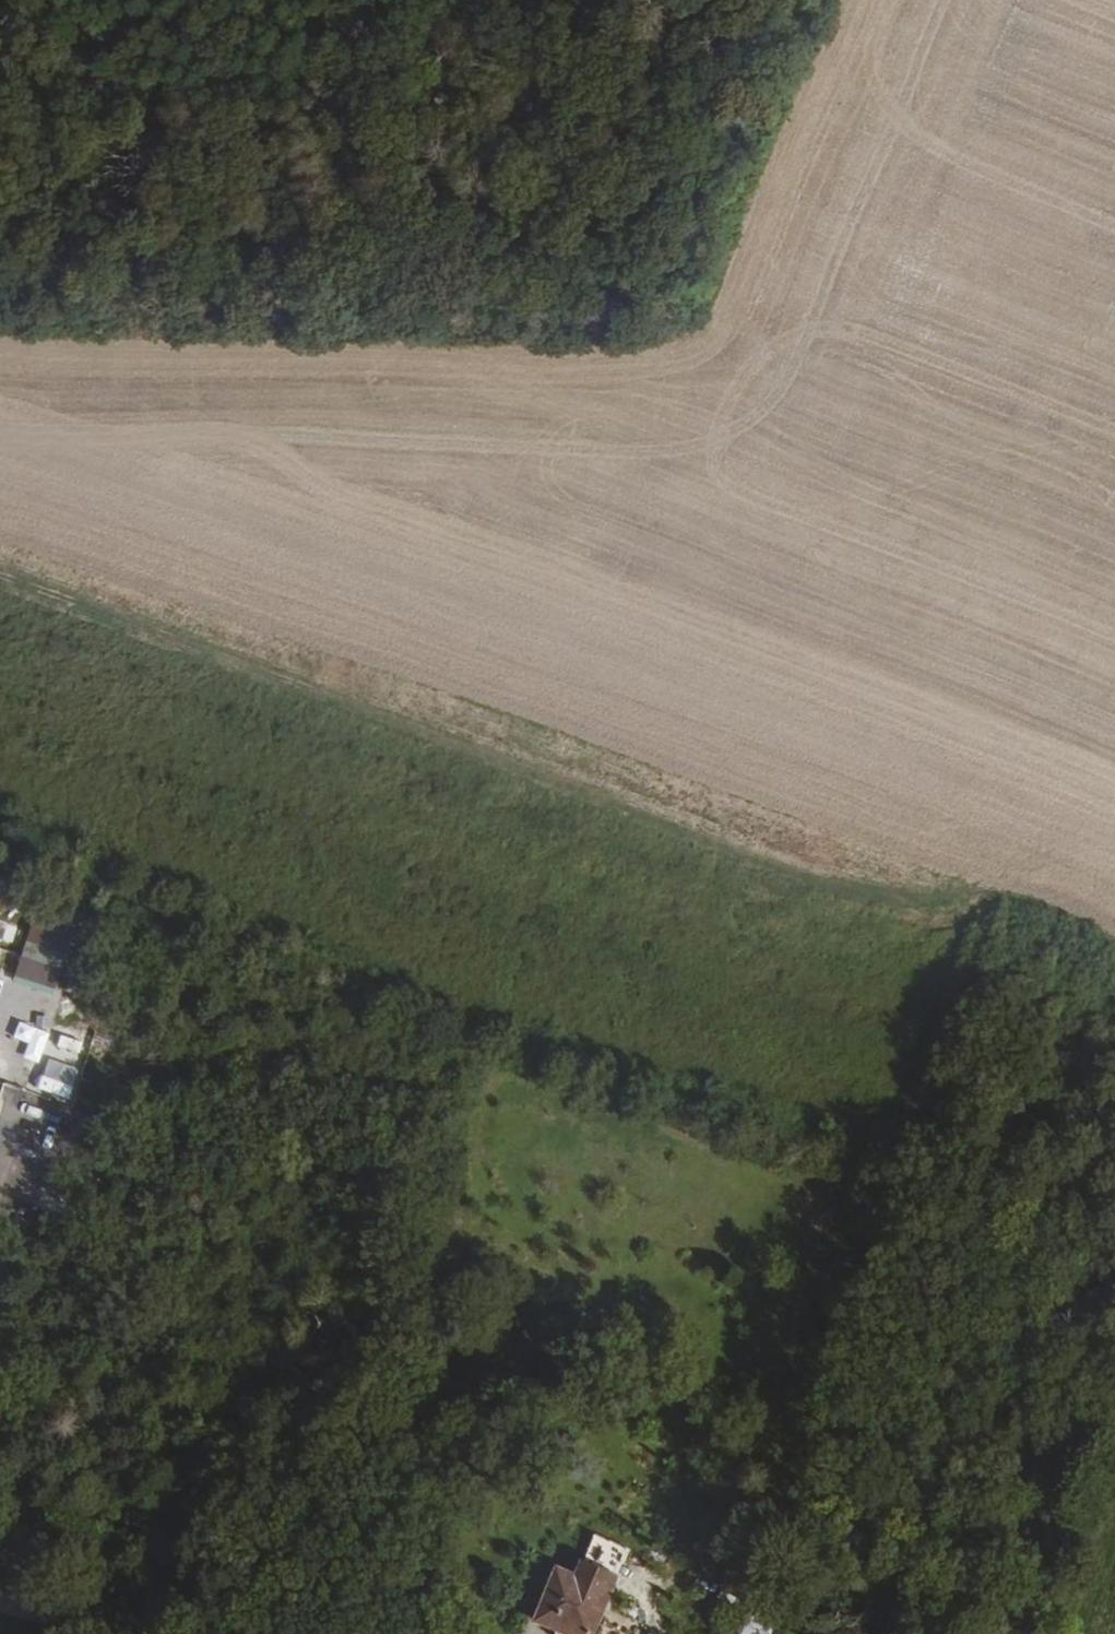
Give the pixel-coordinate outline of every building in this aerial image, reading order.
[(13,943),(16,924),(0,922),(0,941),(13,943)] [(23,940),(12,975),(55,989),(66,954),(23,940)] [(322,1541),(329,1521),(317,1517),(310,1537),(322,1541)] [(605,1603),(625,1551),(591,1537),(576,1579),(556,1571),(535,1624),(562,1633),(593,1633),(605,1603)] [(844,1619),(839,1625),(850,1633),(864,1633),(844,1619)] [(765,1630),(737,1622),(734,1633),(764,1633),(765,1630)] [(839,1625),(832,1633),(850,1633),(839,1625)]
